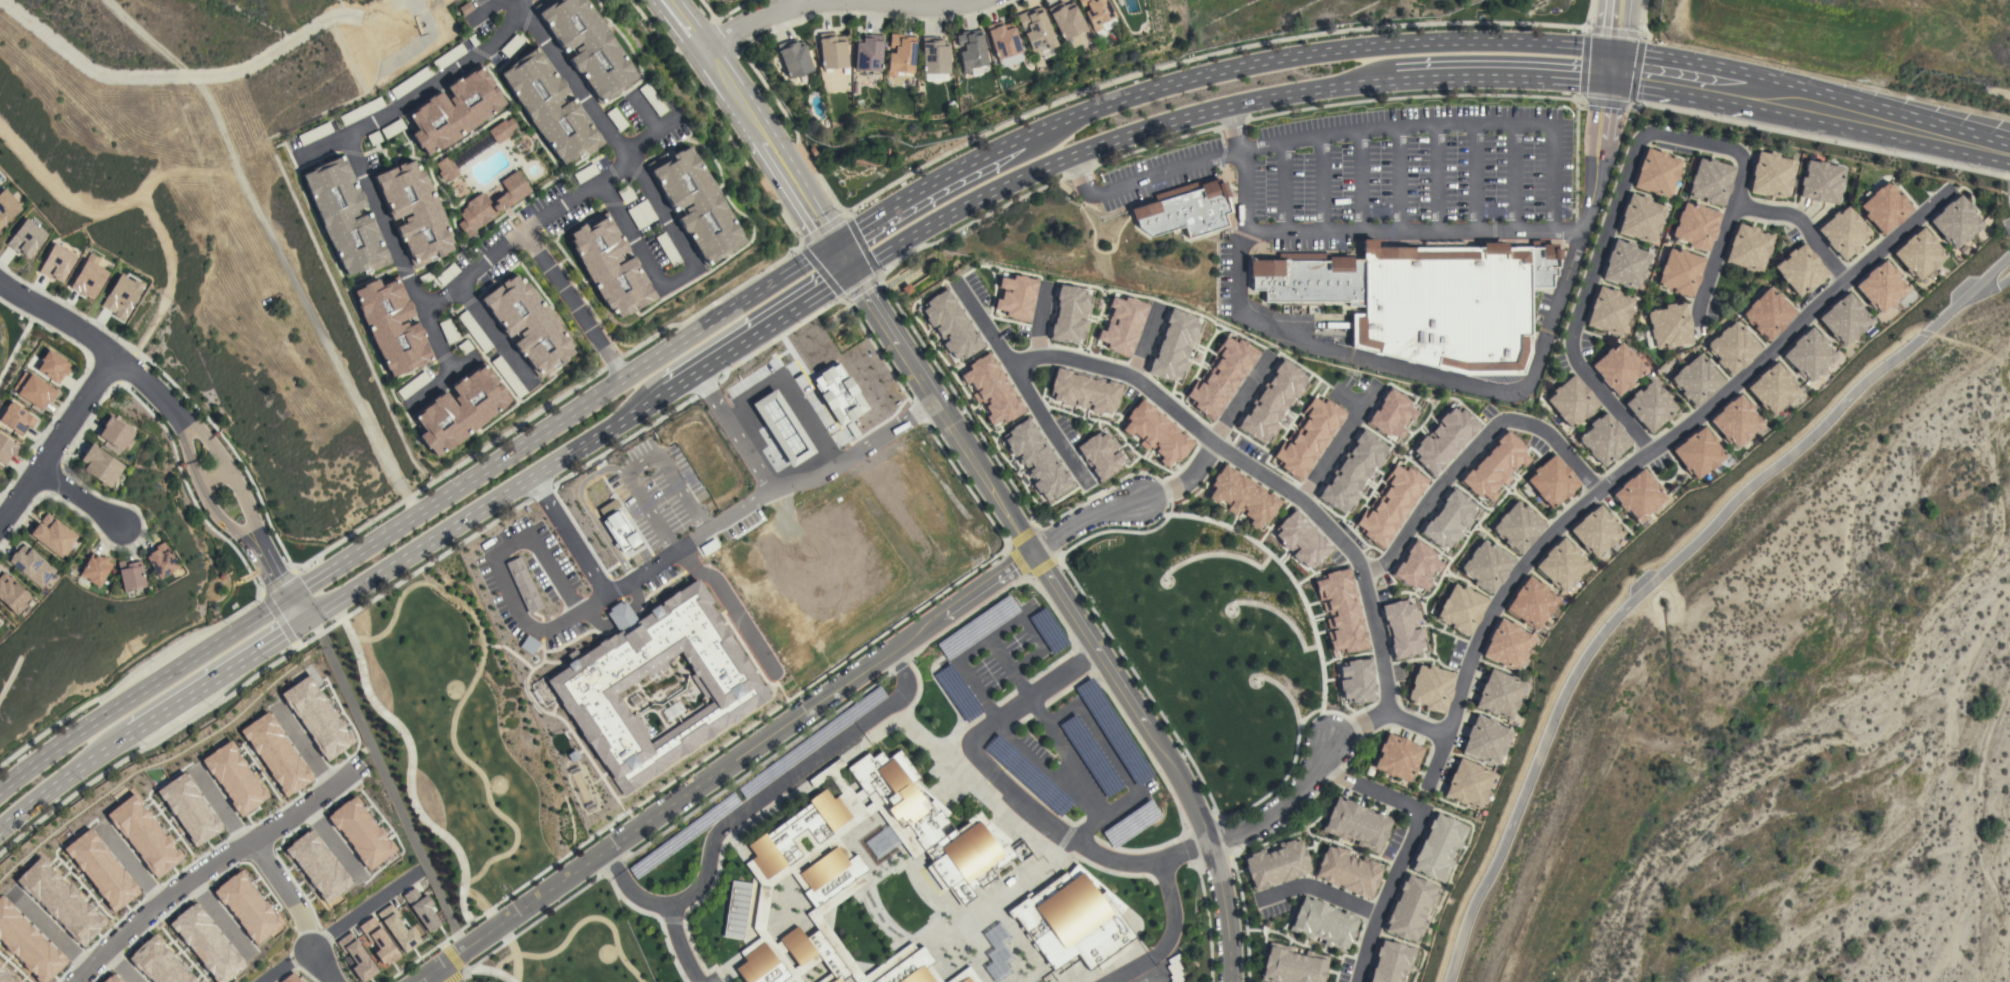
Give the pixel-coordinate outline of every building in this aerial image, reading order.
[(533,8),(544,0),(585,0),(593,12),(593,11),(598,18),(599,17),(608,31),(607,32),(609,34),(634,70),(632,71),(636,76),(628,83),(629,84),(600,105),(572,65),(573,65),(569,59),(577,53),(574,49),(581,44),(580,42),(564,53),(533,8)] [(1081,6),(1078,0),(1106,0),(1117,23),(1118,25),(1117,26),(1115,28),(1109,30),(1107,33),(1104,36),(1102,38),(1098,38),(1084,12),(1089,9),(1086,3),(1081,6)] [(1047,9),(1061,2),(1063,6),(1072,2),(1086,28),(1064,40),(1047,9)] [(1060,52),(1044,59),(1041,52),(1049,49),(1047,45),(1039,48),(1040,50),(1032,53),(1024,33),(1029,31),(1026,25),(1021,27),(1016,15),(1027,10),(1028,12),(1040,6),(1060,52)] [(1019,45),(1022,44),(1024,49),(1021,50),(1021,51),(996,59),(987,30),(988,30),(986,25),(1001,21),(1002,25),(1012,22),(1019,45)] [(987,69),(980,70),(981,74),(971,76),(970,72),(962,74),(958,51),(964,50),(963,45),(957,46),(955,35),(961,34),(960,32),(967,31),(967,32),(980,30),(987,69)] [(819,39),(819,34),(834,32),(834,36),(845,36),(847,67),(830,69),(831,72),(824,72),(824,69),(821,69),(819,39)] [(523,42),(507,58),(499,50),(515,34),(523,42)] [(880,72),(877,72),(877,75),(870,74),(871,71),(854,70),(856,42),(856,39),(862,39),(863,35),(869,35),(869,34),(882,35),(880,72)] [(913,74),(911,74),(911,77),(903,76),(903,73),(895,72),(895,76),(886,75),(886,70),(887,70),(888,53),(894,53),(894,48),(889,48),(890,34),(902,35),(902,36),(915,37),(913,74)] [(922,37),(936,37),(936,38),(942,38),(942,42),(948,42),(948,74),(947,74),(947,80),(945,81),(943,81),(940,82),(939,83),(936,84),(933,83),(931,81),(928,81),(926,81),(924,80),(925,74),(922,74),(922,37)] [(778,50),(776,45),(788,40),(789,41),(795,39),(797,43),(802,41),(813,70),(789,79),(778,50)] [(460,42),(466,52),(438,71),(431,62),(460,42)] [(559,158),(558,159),(539,133),(529,120),(530,119),(512,94),(513,93),(504,81),(505,80),(500,74),(510,68),(509,67),(535,48),(539,54),(541,53),(546,61),(559,79),(560,78),(565,85),(564,86),(568,92),(560,98),(562,102),(556,106),(558,109),(573,98),(578,105),(577,106),(581,112),(582,111),(591,124),(590,125),(594,131),(595,130),(604,143),(580,160),(577,156),(572,159),(571,158),(563,164),(559,158)] [(427,65),(434,74),(396,99),(390,90),(427,65)] [(421,147),(420,147),(411,134),(416,131),(404,115),(434,95),(434,96),(441,92),(451,106),(453,105),(448,99),(452,96),(447,87),(453,83),(452,82),(459,77),(460,79),(474,70),(475,71),(479,69),(478,68),(481,67),(494,86),(495,86),(500,94),(499,95),(504,104),(498,108),(499,109),(479,122),(480,123),(464,134),(464,133),(461,135),(461,136),(448,145),(447,144),(440,149),(439,148),(427,156),(421,147)] [(658,116),(638,89),(646,82),(667,110),(658,116)] [(380,96),(385,106),(344,127),(339,117),(380,96)] [(628,126),(619,132),(605,113),(614,107),(628,126)] [(405,128),(386,139),(380,130),(400,118),(405,128)] [(504,119),(505,121),(510,118),(517,127),(511,131),(513,133),(496,144),(487,131),(504,119)] [(333,132),(302,146),(297,136),(328,122),(333,132)] [(705,266),(677,218),(687,213),(684,209),(691,205),(690,203),(673,212),(669,204),(670,203),(667,198),(666,198),(663,194),(646,165),(671,150),(673,154),(679,151),(680,152),(689,147),(692,153),(693,152),(710,180),(711,180),(719,193),(718,194),(741,234),(740,235),(744,241),(734,247),(735,248),(705,266)] [(1658,152),(1658,150),(1666,153),(1665,154),(1682,160),(1678,170),(1679,171),(1676,180),(1675,179),(1669,196),(1668,195),(1668,197),(1664,195),(1664,194),(1660,193),(1659,195),(1652,193),(1652,192),(1648,190),(1648,191),(1634,187),(1635,186),(1634,186),(1639,170),(1638,170),(1641,159),(1643,159),(1646,148),(1658,152)] [(1768,154),(1768,152),(1777,154),(1777,157),(1794,161),(1793,162),(1795,163),(1793,172),(1792,171),(1790,178),(1792,178),(1790,187),(1788,187),(1786,197),(1784,196),(1784,197),(1781,196),(1779,195),(1778,197),(1776,196),(1776,197),(1769,196),(1769,195),(1765,194),(1764,195),(1750,192),(1751,191),(1749,191),(1752,174),(1751,174),(1753,163),(1754,163),(1757,151),(1768,154)] [(458,171),(457,172),(459,174),(448,181),(447,179),(446,180),(445,179),(443,181),(437,173),(440,171),(435,164),(447,155),(458,171)] [(344,269),(343,269),(340,262),(330,240),(329,241),(322,226),(323,225),(318,212),(317,212),(307,190),(308,190),(305,183),(305,182),(302,175),(312,171),(311,170),(341,156),(344,163),(346,162),(359,192),(361,191),(364,199),(363,200),(366,206),(356,210),(358,214),(351,217),(353,220),(369,212),(373,221),(372,222),(375,227),(376,227),(392,262),(365,274),(363,270),(357,272),(357,271),(347,276),(344,269)] [(1730,183),(1731,183),(1728,194),(1727,193),(1723,205),(1723,206),(1696,198),(1696,197),(1688,194),(1691,184),(1689,183),(1692,174),(1693,175),(1699,158),(1708,161),(1709,158),(1716,160),(1715,161),(1735,167),(1730,183)] [(1816,162),(1817,161),(1826,163),(1826,164),(1843,167),(1842,170),(1844,170),(1843,174),(1842,174),(1841,176),(1844,176),(1842,185),(1841,185),(1840,189),(1841,190),(1838,204),(1837,204),(1837,205),(1821,201),(1820,202),(1810,200),(1810,199),(1798,196),(1801,185),(1799,185),(1800,177),(1804,177),(1805,171),(1804,170),(1806,160),(1816,162)] [(397,171),(399,170),(397,166),(404,163),(405,164),(413,161),(415,166),(418,165),(421,171),(422,170),(426,179),(427,178),(443,214),(442,214),(445,221),(451,236),(450,237),(452,243),(450,244),(452,249),(443,253),(444,255),(421,265),(421,264),(413,267),(402,241),(401,242),(398,234),(399,234),(396,227),(406,223),(404,218),(411,215),(410,213),(393,220),(373,177),(395,167),(397,171)] [(598,172),(578,184),(572,175),(592,163),(598,172)] [(509,206),(500,212),(498,210),(496,212),(497,214),(493,217),(493,218),(480,227),(479,226),(475,230),(477,232),(467,239),(457,224),(463,220),(459,214),(462,212),(461,210),(466,207),(465,206),(467,204),(466,203),(480,193),(481,194),(483,193),(490,202),(494,199),(494,200),(501,195),(501,194),(506,191),(499,182),(516,170),(531,191),(509,206)] [(1188,238),(1184,226),(1151,236),(1139,227),(1136,219),(1133,220),(1130,209),(1158,201),(1201,188),(1199,184),(1215,179),(1216,183),(1223,181),(1228,196),(1226,196),(1231,212),(1224,214),(1227,226),(1188,238)] [(1872,194),(1871,193),(1878,187),(1879,188),(1888,181),(1894,188),(1895,187),(1912,207),(1911,208),(1912,209),(1903,217),(1904,218),(1895,225),(1883,235),(1882,234),(1880,235),(1871,224),(1872,224),(1869,219),(1868,220),(1864,215),(1865,213),(1859,206),(1872,194)] [(21,209),(0,228),(0,192),(4,188),(18,203),(17,204),(21,209)] [(1641,197),(1642,195),(1651,198),(1650,201),(1666,207),(1665,209),(1667,209),(1664,218),(1662,217),(1660,223),(1662,224),(1659,233),(1657,233),(1654,242),(1652,241),(1652,243),(1648,241),(1648,240),(1645,239),(1644,242),(1636,239),(1637,238),(1633,236),(1632,238),(1619,233),(1619,232),(1617,231),(1623,216),(1621,215),(1625,204),(1627,205),(1630,193),(1641,197)] [(1966,203),(1968,201),(1974,209),(1972,211),(1982,224),(1981,225),(1982,227),(1976,233),(1975,231),(1969,236),(1970,237),(1963,243),(1963,242),(1954,249),(1948,241),(1946,243),(1941,237),(1942,236),(1939,233),(1938,234),(1929,223),(1930,223),(1928,221),(1941,210),(1940,209),(1949,202),(1950,202),(1959,195),(1966,203)] [(657,219),(638,230),(626,210),(645,199),(657,219)] [(1694,206),(1695,203),(1702,205),(1701,207),(1721,213),(1715,229),(1716,229),(1713,240),(1712,239),(1707,251),(1706,251),(1706,253),(1688,247),(1689,243),(1672,237),(1673,236),(1671,235),(1674,226),(1676,227),(1678,221),(1676,220),(1680,211),(1681,212),(1684,202),(1694,206)] [(1832,216),(1831,216),(1838,210),(1839,212),(1846,206),(1853,214),(1854,213),(1861,220),(1860,221),(1864,226),(1865,225),(1870,232),(1869,233),(1870,234),(1856,246),(1859,248),(1852,254),(1845,260),(1844,259),(1842,260),(1834,250),(1833,251),(1826,243),(1827,241),(1817,229),(1832,216)] [(638,264),(636,265),(639,271),(640,270),(648,284),(647,285),(650,290),(651,290),(656,298),(636,310),(634,305),(631,307),(634,311),(627,315),(627,313),(618,318),(615,313),(613,314),(611,311),(609,309),(604,301),(602,302),(583,268),(584,268),(580,262),(581,261),(572,247),(574,246),(571,240),(573,239),(570,234),(578,229),(577,228),(599,215),(600,216),(607,212),(625,243),(625,244),(628,250),(619,255),(621,259),(615,263),(616,266),(633,256),(638,264)] [(5,245),(27,261),(46,235),(24,219),(5,245)] [(1730,245),(1729,245),(1733,235),(1734,235),(1738,223),(1749,227),(1749,226),(1757,228),(1756,232),(1762,234),(1763,232),(1773,236),(1770,246),(1767,255),(1761,271),(1760,271),(1759,272),(1756,271),(1756,270),(1753,269),(1752,271),(1744,269),(1744,267),(1740,266),(1739,267),(1726,262),(1726,261),(1725,261),(1730,245)] [(1904,242),(1904,241),(1912,234),(1912,235),(1922,227),(1930,236),(1931,235),(1942,248),(1941,249),(1946,256),(1938,263),(1939,264),(1932,269),(1931,268),(1917,281),(1911,273),(1909,275),(1904,269),(1905,269),(1902,265),(1902,266),(1892,255),(1893,255),(1892,253),(1904,242)] [(672,267),(654,238),(664,232),(681,262),(672,267)] [(1362,260),(1362,239),(1375,239),(1375,248),(1482,247),(1482,242),(1506,242),(1506,247),(1528,247),(1530,287),(1530,351),(1522,374),(1466,374),(1351,347),(1351,314),(1364,314),(1364,306),(1362,260)] [(1528,240),(1551,239),(1551,244),(1556,244),(1556,248),(1560,248),(1560,259),(1558,259),(1558,267),(1556,267),(1556,275),(1551,275),(1552,287),(1530,287),(1528,247),(1528,240)] [(1625,243),(1626,241),(1635,244),(1634,248),(1650,253),(1650,255),(1651,255),(1648,264),(1647,264),(1645,270),(1646,270),(1643,280),(1641,279),(1638,288),(1636,288),(1636,289),(1633,288),(1633,287),(1629,285),(1628,288),(1620,285),(1621,284),(1617,283),(1616,284),(1603,279),(1603,278),(1602,278),(1607,262),(1606,262),(1609,251),(1611,251),(1615,240),(1625,243)] [(1810,252),(1811,252),(1818,260),(1817,261),(1827,274),(1826,275),(1826,276),(1815,284),(1811,287),(1812,288),(1807,292),(1805,290),(1797,296),(1786,282),(1785,283),(1779,276),(1780,275),(1774,266),(1782,260),(1783,261),(1788,257),(1786,254),(1793,249),(1794,250),(1803,243),(1810,252)] [(61,284),(75,255),(51,244),(37,273),(61,284)] [(1700,274),(1701,275),(1698,285),(1696,285),(1692,296),(1691,296),(1691,297),(1664,288),(1665,287),(1657,284),(1660,274),(1659,273),(1663,264),(1663,265),(1669,248),(1678,251),(1679,248),(1686,251),(1686,252),(1705,259),(1700,274)] [(1348,306),(1348,301),(1264,302),(1264,290),(1252,290),(1252,276),(1249,276),(1249,260),(1278,260),(1278,253),(1329,252),(1329,257),(1352,256),(1352,260),(1362,260),(1364,306),(1348,306)] [(107,273),(94,266),(98,259),(88,253),(69,288),(92,301),(107,273)] [(1866,275),(1865,274),(1874,266),(1875,268),(1884,260),(1891,268),(1893,267),(1899,274),(1896,276),(1908,289),(1906,291),(1907,292),(1901,298),(1900,296),(1894,301),(1895,302),(1889,308),(1887,307),(1880,314),(1873,306),(1871,308),(1866,302),(1867,301),(1854,286),(1866,275)] [(452,263),(460,271),(443,286),(435,278),(452,263)] [(99,307),(123,321),(142,287),(119,273),(99,307)] [(566,358),(567,360),(547,375),(546,374),(539,379),(517,350),(518,349),(514,343),(522,337),(519,334),(525,329),(524,326),(508,338),(502,330),(504,329),(500,324),(499,325),(489,312),(490,311),(486,305),(485,306),(480,299),(499,285),(501,289),(504,287),(501,284),(507,279),(508,280),(515,275),(519,280),(521,278),(525,283),(526,282),(532,290),(533,289),(556,321),(560,326),(559,327),(569,340),(568,341),(572,347),(570,348),(573,353),(566,358)] [(1036,279),(1011,275),(1011,279),(999,278),(997,288),(1002,289),(1000,300),(994,299),(992,316),(1030,321),(1036,279)] [(389,370),(387,370),(378,349),(377,349),(370,334),(371,334),(368,328),(367,329),(361,314),(358,306),(359,305),(353,291),(364,287),(363,285),(378,279),(380,284),(398,276),(408,301),(409,300),(412,308),(411,309),(414,315),(398,322),(399,325),(406,322),(408,327),(417,322),(420,329),(421,328),(435,359),(402,374),(401,372),(392,376),(389,370)] [(1049,340),(1081,345),(1089,295),(1081,294),(1082,289),(1058,285),(1049,340)] [(1631,309),(1632,309),(1629,318),(1628,317),(1622,335),(1614,332),(1613,334),(1605,331),(1605,330),(1601,329),(1601,330),(1587,325),(1587,324),(1586,324),(1591,308),(1590,308),(1594,298),(1595,298),(1599,286),(1610,290),(1611,289),(1618,291),(1617,294),(1624,296),(1624,295),(1634,298),(1631,309)] [(1749,307),(1748,306),(1755,299),(1755,300),(1768,287),(1775,294),(1777,292),(1782,297),(1781,298),(1784,301),(1785,300),(1796,310),(1795,311),(1796,312),(1784,324),(1785,325),(1778,332),(1777,332),(1769,341),(1768,340),(1767,340),(1760,334),(1760,335),(1753,328),(1753,327),(1747,321),(1748,321),(1742,315),(1749,307)] [(982,347),(948,289),(918,307),(930,328),(933,327),(941,340),(940,341),(953,364),(982,347)] [(1855,301),(1856,300),(1861,306),(1859,308),(1863,314),(1864,313),(1871,321),(1863,328),(1856,334),(1842,346),(1837,340),(1835,341),(1830,335),(1831,334),(1817,318),(1829,308),(1829,307),(1837,299),(1838,300),(1847,292),(1855,301)] [(1147,304),(1123,296),(1122,301),(1111,297),(1107,307),(1111,309),(1103,332),(1098,330),(1095,340),(1106,344),(1104,349),(1129,358),(1147,304)] [(1687,315),(1689,315),(1691,326),(1689,327),(1692,343),(1691,343),(1691,344),(1676,347),(1676,346),(1672,347),(1673,348),(1665,349),(1665,347),(1657,349),(1657,348),(1654,348),(1653,338),(1651,339),(1649,329),(1651,329),(1650,323),(1648,323),(1647,314),(1648,313),(1648,311),(1659,309),(1659,310),(1665,309),(1664,305),(1674,303),(1674,304),(1683,302),(1683,303),(1685,303),(1687,315)] [(1148,374),(1179,384),(1199,318),(1169,309),(1148,374)] [(493,347),(484,353),(457,316),(465,310),(493,347)] [(458,340),(447,344),(438,323),(448,319),(458,340)] [(1724,367),(1722,368),(1716,362),(1719,359),(1707,346),(1709,344),(1708,343),(1714,337),(1716,339),(1720,334),(1719,333),(1726,326),(1728,328),(1735,321),(1741,328),(1743,327),(1749,333),(1748,333),(1750,336),(1751,336),(1761,347),(1760,348),(1761,348),(1748,360),(1749,361),(1741,368),(1740,367),(1731,375),(1724,367)] [(1793,344),(1792,343),(1800,334),(1801,336),(1810,327),(1818,335),(1819,333),(1826,340),(1824,343),(1835,355),(1834,356),(1835,357),(1829,364),(1828,363),(1823,367),(1825,369),(1818,375),(1817,374),(1810,381),(1803,374),(1801,376),(1795,371),(1796,370),(1782,356),(1793,344)] [(1256,351),(1236,339),(1234,342),(1224,336),(1214,353),(1219,356),(1211,371),(1209,370),(1201,384),(1195,380),(1185,397),(1194,402),(1191,408),(1215,422),(1256,351)] [(1591,364),(1602,354),(1603,355),(1607,352),(1606,351),(1611,346),(1613,349),(1621,342),(1627,349),(1628,348),(1635,356),(1634,357),(1638,362),(1639,361),(1645,368),(1644,369),(1645,370),(1641,373),(1643,375),(1638,378),(1637,377),(1632,381),(1634,384),(1627,391),(1626,390),(1619,396),(1591,364)] [(70,364),(67,368),(69,370),(65,376),(63,375),(57,384),(35,369),(41,360),(48,350),(70,364)] [(1024,412),(989,351),(966,365),(969,370),(959,375),(976,405),(981,402),(988,415),(984,417),(992,430),(1024,412)] [(1712,392),(1713,393),(1705,400),(1704,399),(1694,407),(1675,386),(1676,386),(1670,379),(1678,372),(1678,371),(1685,365),(1685,366),(1699,354),(1704,360),(1706,358),(1712,365),(1711,366),(1724,381),(1712,392)] [(527,392),(518,399),(491,362),(499,355),(527,392)] [(1238,430),(1264,445),(1291,398),(1295,400),(1308,376),(1279,359),(1238,430)] [(1792,397),(1793,398),(1786,404),(1785,403),(1772,415),(1766,408),(1764,410),(1758,404),(1759,403),(1746,388),(1758,377),(1757,376),(1765,369),(1766,370),(1776,361),(1784,371),(1785,370),(1790,376),(1788,378),(1792,383),(1793,382),(1800,390),(1792,397)] [(429,448),(428,449),(418,436),(423,433),(411,417),(439,395),(440,396),(445,392),(456,406),(458,405),(454,399),(458,396),(451,387),(457,383),(456,382),(484,362),(488,367),(487,368),(499,384),(499,383),(505,391),(504,392),(510,400),(504,405),(505,406),(497,412),(486,420),(487,421),(455,445),(455,444),(448,449),(447,448),(442,452),(442,451),(435,456),(429,448)] [(1120,384),(1054,368),(1048,393),(1053,394),(1051,403),(1086,411),(1086,412),(1111,419),(1120,384)] [(424,371),(431,379),(403,400),(396,392),(424,371)] [(56,391),(49,401),(47,400),(40,410),(17,394),(18,393),(13,389),(24,372),(30,375),(31,374),(56,391)] [(1584,386),(1591,394),(1599,404),(1598,405),(1577,424),(1576,423),(1570,428),(1563,420),(1562,421),(1556,414),(1557,413),(1546,400),(1553,393),(1551,391),(1557,386),(1558,387),(1573,374),(1584,386)] [(1660,387),(1661,386),(1667,393),(1666,394),(1677,407),(1676,409),(1676,410),(1673,412),(1670,414),(1671,416),(1666,421),(1665,420),(1662,423),(1662,424),(1651,434),(1639,421),(1631,413),(1632,412),(1624,403),(1633,396),(1632,394),(1638,389),(1639,390),(1652,379),(1660,387)] [(1366,425),(1395,442),(1408,420),(1411,422),(1416,412),(1407,407),(1411,401),(1387,387),(1366,425)] [(1729,440),(1726,442),(1721,437),(1723,435),(1709,420),(1721,409),(1720,409),(1728,401),(1730,402),(1739,394),(1739,395),(1741,394),(1754,408),(1751,411),(1763,423),(1761,425),(1762,426),(1756,432),(1754,430),(1750,435),(1751,436),(1744,442),(1743,441),(1735,448),(1729,440)] [(1301,482),(1344,413),(1324,400),(1321,403),(1311,397),(1301,413),(1306,417),(1289,444),(1282,440),(1272,457),(1281,463),(1278,468),(1301,482)] [(1192,441),(1141,398),(1124,418),(1128,421),(1120,430),(1128,437),(1129,436),(1147,450),(1170,469),(1192,441)] [(21,436),(0,421),(0,418),(6,409),(6,408),(9,403),(10,404),(11,401),(25,411),(25,412),(36,420),(31,427),(28,425),(21,436)] [(1452,404),(1409,454),(1435,476),(1478,427),(1452,404)] [(1596,459),(1595,460),(1588,453),(1590,451),(1585,447),(1584,447),(1578,440),(1579,440),(1578,438),(1586,430),(1587,431),(1592,427),(1589,424),(1596,417),(1597,419),(1603,413),(1604,413),(1605,412),(1614,421),(1615,421),(1622,429),(1621,430),(1632,442),(1631,443),(1631,444),(1620,454),(1619,453),(1617,456),(1617,457),(1612,462),(1611,461),(1609,462),(1608,460),(1603,466),(1596,459)] [(134,432),(132,435),(133,435),(128,442),(127,442),(121,451),(98,436),(104,426),(102,425),(105,419),(107,420),(110,416),(134,432)] [(1072,485),(1029,418),(1000,437),(1013,457),(1016,455),(1034,482),(1032,484),(1044,503),(1072,485)] [(1684,441),(1683,439),(1692,433),(1693,434),(1702,427),(1709,436),(1711,435),(1716,442),(1713,444),(1717,449),(1719,448),(1725,456),(1716,463),(1717,464),(1709,470),(1708,469),(1694,479),(1689,472),(1686,474),(1682,467),(1671,450),(1684,441)] [(1097,481),(1125,464),(1116,450),(1103,429),(1075,446),(1097,481)] [(1387,445),(1359,429),(1318,500),(1345,515),(1357,495),(1358,495),(1387,445)] [(1460,480),(1484,504),(1502,486),(1503,487),(1511,479),(1509,476),(1530,455),(1506,432),(1460,480)] [(4,465),(0,462),(0,434),(17,446),(17,445),(19,446),(15,451),(17,452),(13,457),(11,456),(4,465)] [(124,466),(109,488),(81,469),(85,463),(81,460),(92,444),(124,466)] [(1564,465),(1572,474),(1571,475),(1579,485),(1557,503),(1550,508),(1543,500),(1542,501),(1536,494),(1537,493),(1526,480),(1533,473),(1531,471),(1536,467),(1537,468),(1553,454),(1563,467),(1564,465)] [(1282,501),(1272,517),(1271,516),(1267,521),(1265,522),(1263,522),(1262,522),(1257,529),(1248,523),(1251,520),(1237,510),(1235,514),(1227,510),(1230,505),(1232,501),(1230,500),(1227,504),(1220,499),(1217,503),(1208,497),(1215,487),(1211,485),(1214,480),(1213,479),(1216,473),(1217,474),(1224,464),(1282,501)] [(1425,480),(1396,464),(1369,511),(1364,508),(1354,525),(1363,531),(1360,536),(1384,550),(1425,480)] [(1656,483),(1662,489),(1659,491),(1665,498),(1657,505),(1658,506),(1651,513),(1650,512),(1646,515),(1646,517),(1640,522),(1639,521),(1637,523),(1625,509),(1623,512),(1617,505),(1619,503),(1611,495),(1620,486),(1620,485),(1628,478),(1629,479),(1641,468),(1655,484),(1656,483)] [(1419,533),(1444,553),(1478,509),(1450,487),(1442,497),(1445,499),(1419,533)] [(1525,505),(1530,510),(1529,511),(1533,514),(1534,513),(1545,523),(1533,537),(1534,538),(1527,546),(1526,545),(1518,555),(1490,530),(1498,521),(1497,520),(1503,513),(1504,514),(1515,501),(1523,508),(1525,505)] [(1606,514),(1608,513),(1613,519),(1610,521),(1615,527),(1616,526),(1622,533),(1614,540),(1615,542),(1608,547),(1607,547),(1594,558),(1588,551),(1586,553),(1580,547),(1581,546),(1569,530),(1581,520),(1580,519),(1589,512),(1598,505),(1606,514)] [(620,553),(636,544),(619,510),(602,518),(620,553)] [(1289,553),(1290,552),(1308,571),(1332,550),(1295,510),(1270,533),(1289,553)] [(30,535),(46,513),(77,537),(69,547),(71,549),(65,556),(63,554),(60,558),(30,535)] [(1533,567),(1545,555),(1544,554),(1551,546),(1552,546),(1561,538),(1569,545),(1570,543),(1577,550),(1575,553),(1587,565),(1586,566),(1588,568),(1581,574),(1580,573),(1576,578),(1577,579),(1570,586),(1569,585),(1562,592),(1555,585),(1553,588),(1547,582),(1548,581),(1533,567)] [(1490,546),(1492,543),(1498,548),(1497,549),(1501,552),(1501,550),(1513,559),(1512,560),(1514,561),(1505,574),(1498,585),(1497,584),(1491,593),(1490,593),(1489,594),(1481,588),(1480,589),(1472,583),(1474,581),(1462,572),(1462,571),(1460,570),(1462,568),(1460,567),(1466,560),(1467,561),(1470,555),(1469,555),(1475,547),(1477,548),(1482,540),(1490,546)] [(1392,577),(1412,588),(1414,585),(1423,590),(1433,572),(1437,574),(1444,559),(1411,541),(1392,577)] [(145,556),(156,550),(155,547),(164,542),(179,568),(159,579),(145,556)] [(18,550),(22,545),(23,546),(24,545),(30,549),(30,548),(56,570),(41,588),(9,561),(11,558),(10,557),(15,552),(16,553),(18,550)] [(79,576),(92,553),(101,558),(102,556),(109,559),(107,562),(112,564),(99,587),(79,576)] [(140,561),(146,587),(123,592),(117,562),(128,560),(129,563),(140,561)] [(1366,648),(1350,568),(1323,573),(1324,579),(1313,581),(1317,600),(1325,598),(1328,614),(1329,614),(1332,631),(1326,633),(1330,651),(1342,649),(1343,653),(1366,648)] [(16,615),(0,599),(0,576),(4,572),(10,578),(11,577),(17,583),(24,591),(25,590),(29,593),(28,594),(31,597),(25,603),(27,605),(16,615)] [(1504,609),(1514,596),(1513,595),(1519,586),(1520,587),(1527,577),(1536,583),(1537,581),(1544,586),(1542,589),(1548,593),(1548,592),(1557,598),(1536,629),(1528,624),(1526,626),(1520,622),(1520,620),(1504,609)] [(1479,615),(1480,615),(1475,625),(1474,624),(1468,635),(1458,630),(1457,631),(1450,627),(1442,622),(1443,621),(1435,617),(1440,608),(1439,607),(1443,599),(1445,600),(1453,584),(1462,589),(1463,586),(1469,589),(1469,591),(1473,593),(1474,591),(1486,598),(1486,600),(1487,600),(1479,615)] [(1381,605),(1393,659),(1425,652),(1413,598),(1381,605)] [(1481,655),(1488,640),(1487,639),(1492,629),(1493,630),(1499,619),(1509,624),(1510,622),(1518,626),(1516,629),(1522,632),(1522,631),(1532,637),(1532,638),(1533,639),(1529,647),(1528,647),(1525,652),(1526,653),(1522,662),(1520,661),(1516,670),(1507,666),(1506,669),(1499,665),(1499,664),(1481,655)] [(1375,699),(1370,659),(1337,663),(1339,679),(1338,679),(1341,703),(1375,699)] [(1448,702),(1446,701),(1443,712),(1433,709),(1432,712),(1423,709),(1424,705),(1407,700),(1408,698),(1407,698),(1409,690),(1410,690),(1412,684),(1411,683),(1413,674),(1415,674),(1418,665),(1428,668),(1428,665),(1435,667),(1435,668),(1439,670),(1439,668),(1455,673),(1448,702)] [(1508,675),(1515,678),(1514,681),(1523,685),(1516,701),(1518,701),(1514,710),(1513,709),(1509,720),(1499,716),(1500,714),(1493,712),(1492,715),(1485,712),(1485,710),(1474,706),(1479,694),(1478,694),(1482,683),(1483,684),(1489,669),(1508,677),(1508,675)] [(352,743),(306,675),(279,694),(325,761),(352,743)] [(242,727),(280,797),(308,782),(270,711),(242,727)] [(1460,752),(1466,737),(1465,736),(1469,725),(1471,726),(1475,715),(1485,719),(1486,717),(1495,721),(1494,724),(1510,730),(1509,732),(1511,733),(1507,741),(1506,741),(1503,747),(1505,747),(1501,756),(1500,756),(1496,765),(1487,761),(1486,764),(1479,761),(1479,760),(1460,752)] [(1398,737),(1409,740),(1408,742),(1423,748),(1423,749),(1424,749),(1418,763),(1417,763),(1416,766),(1417,767),(1413,776),(1412,775),(1410,781),(1408,780),(1408,782),(1391,775),(1391,776),(1382,773),(1383,771),(1373,768),(1377,757),(1379,758),(1381,752),(1378,751),(1381,743),(1383,744),(1387,733),(1398,737)] [(930,964),(943,981),(855,981),(850,975),(841,981),(817,981),(831,972),(821,959),(799,976),(803,981),(794,981),(793,981),(792,981),(745,981),(735,968),(746,961),(739,951),(759,937),(753,928),(760,884),(745,864),(756,856),(748,845),(765,833),(767,836),(810,803),(809,801),(826,788),(834,799),(842,793),(829,776),(814,788),(809,781),(840,757),(846,764),(838,770),(855,793),(863,788),(848,768),(868,753),(872,758),(881,751),(887,759),(899,750),(919,777),(914,782),(949,812),(945,817),(949,823),(939,830),(944,836),(954,829),(955,831),(968,823),(966,820),(979,810),(987,821),(1010,841),(1007,844),(1015,856),(993,873),(996,877),(987,883),(989,885),(983,889),(978,883),(970,889),(975,896),(961,906),(947,888),(943,891),(925,867),(932,862),(923,850),(913,858),(902,843),(877,860),(866,843),(889,826),(877,809),(838,838),(852,857),(856,854),(868,870),(862,874),(867,881),(821,916),(864,976),(911,942),(917,950),(923,946),(934,961),(930,964)] [(1477,765),(1484,767),(1483,770),(1492,774),(1486,791),(1483,799),(1482,798),(1478,809),(1468,805),(1469,803),(1462,800),(1461,804),(1454,801),(1455,799),(1444,794),(1448,783),(1447,783),(1451,773),(1452,774),(1458,758),(1477,766),(1477,765)] [(394,852),(355,796),(327,815),(366,872),(394,852)] [(1363,847),(1363,848),(1356,845),(1358,841),(1346,836),(1344,840),(1322,830),(1324,825),(1325,825),(1328,819),(1327,818),(1332,806),(1333,806),(1336,798),(1343,801),(1344,799),(1392,818),(1390,821),(1392,822),(1389,828),(1388,828),(1388,829),(1389,829),(1379,853),(1363,847)] [(1100,830),(1110,848),(1161,819),(1151,801),(1100,830)] [(1427,828),(1431,819),(1433,820),(1436,814),(1444,817),(1444,816),(1468,827),(1461,842),(1462,842),(1459,849),(1455,847),(1449,859),(1453,860),(1443,882),(1432,877),(1431,878),(1419,872),(1420,871),(1410,867),(1422,839),(1424,840),(1429,829),(1427,828)] [(350,886),(312,829),(284,847),(322,904),(350,886)] [(1269,884),(1270,886),(1254,891),(1254,889),(1252,890),(1245,866),(1246,866),(1243,859),(1250,857),(1249,854),(1258,851),(1257,850),(1263,848),(1265,854),(1279,849),(1277,843),(1283,841),(1284,843),(1292,840),(1293,842),(1300,840),(1301,846),(1302,845),(1307,861),(1308,861),(1311,869),(1309,870),(1310,872),(1281,882),(1281,880),(1269,884)] [(1330,882),(1330,883),(1314,877),(1315,875),(1314,874),(1317,867),(1318,868),(1319,867),(1318,866),(1323,852),(1325,852),(1327,846),(1333,848),(1334,846),(1342,849),(1342,848),(1348,851),(1347,855),(1361,860),(1362,857),(1368,859),(1368,861),(1376,864),(1375,866),(1382,869),(1371,898),(1370,898),(1369,900),(1354,894),(1354,893),(1341,888),(1341,886),(1330,882)] [(1038,949),(1036,950),(1032,944),(1034,943),(1031,939),(1029,941),(1025,934),(1026,933),(1015,917),(1012,919),(1007,911),(1024,899),(1023,897),(1030,892),(1033,895),(1065,872),(1067,874),(1076,863),(1126,907),(1119,915),(1135,937),(1127,943),(1130,947),(1100,969),(1097,965),(1090,971),(1077,953),(1053,970),(1038,949)] [(1430,885),(1436,887),(1433,894),(1436,895),(1433,903),(1434,904),(1432,909),(1427,907),(1421,921),(1426,923),(1423,929),(1422,929),(1419,937),(1416,936),(1413,942),(1407,940),(1393,935),(1394,934),(1383,929),(1406,875),(1407,876),(1408,874),(1415,877),(1414,878),(1416,879),(1417,878),(1430,884),(1430,885)] [(743,939),(723,936),(732,880),(751,884),(743,939)] [(420,898),(413,887),(401,896),(427,933),(439,924),(427,908),(432,905),(425,895),(420,898)] [(1295,910),(1297,910),(1299,905),(1299,904),(1298,904),(1301,897),(1302,898),(1304,895),(1319,902),(1319,903),(1330,908),(1331,906),(1357,918),(1356,920),(1357,920),(1354,928),(1355,929),(1345,953),(1330,947),(1329,948),(1322,945),(1325,939),(1313,934),(1310,940),(1303,937),(1304,936),(1299,934),(1288,930),(1295,913),(1294,912),(1295,910)] [(404,930),(390,904),(377,912),(400,953),(419,943),(410,927),(404,930)] [(398,956),(372,917),(357,927),(383,966),(398,956)] [(1012,972),(999,981),(994,981),(984,968),(992,963),(987,956),(994,951),(983,935),(1000,923),(1011,939),(1003,945),(1015,960),(1007,965),(1012,972)] [(349,932),(336,941),(353,966),(349,968),(358,981),(361,981),(377,972),(349,932)] [(1405,971),(1402,981),(1368,981),(1369,978),(1368,978),(1370,971),(1371,971),(1372,967),(1371,967),(1379,940),(1390,943),(1390,942),(1403,945),(1403,946),(1411,948),(1411,947),(1415,949),(1412,960),(1412,959),(1411,965),(1409,972),(1405,971)] [(1323,978),(1322,981),(1286,981),(1278,980),(1277,981),(1269,980),(1268,981),(1261,979),(1262,976),(1260,976),(1262,969),(1263,969),(1264,968),(1263,968),(1264,963),(1263,962),(1263,959),(1265,959),(1266,955),(1269,942),(1285,946),(1285,945),(1293,947),(1291,953),(1304,956),(1305,951),(1313,953),(1328,957),(1324,974),(1326,975),(1325,978),(1323,978)] [(1179,981),(1180,981),(1169,981),(1171,981),(1168,976),(1170,975),(1165,966),(1169,964),(1166,960),(1177,954),(1179,958),(1175,960),(1181,969),(1178,970),(1181,975),(1179,976),(1182,980),(1179,981)] [(969,965),(981,981),(945,981),(969,965)] [(292,973),(278,981),(279,981),(298,981),(292,973)]
